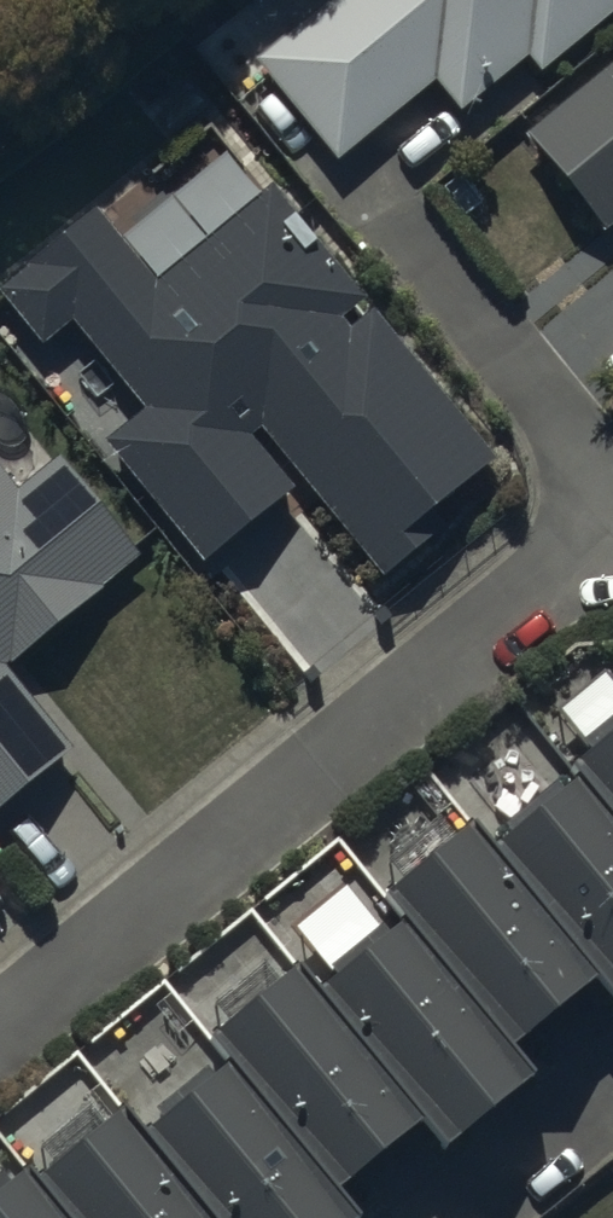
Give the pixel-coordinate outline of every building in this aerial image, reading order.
[(612,28),(612,0),(349,0),(256,77),(340,177),(437,96),(463,127),(529,72),(542,88),(612,28)] [(528,151),(607,246),(612,241),(612,80),(528,151)] [(93,226),(2,307),(50,361),(74,339),(149,422),(105,461),(214,583),(301,505),(257,455),(264,448),(394,593),(441,551),(429,538),(505,470),(375,326),(355,344),(343,331),(358,318),(314,268),(326,257),(271,196),(158,298),(93,226)] [(74,769),(8,688),(106,608),(100,599),(137,569),(60,474),(20,507),(0,483),(0,829),(74,769)] [(567,757),(576,768),(612,812),(612,720),(567,757)] [(576,768),(487,841),(596,975),(612,995),(612,812),(576,768)] [(596,975),(463,813),(379,882),(401,908),(511,1044),(596,975)] [(511,1044),(401,908),(310,982),(423,1119),(447,1149),(537,1076),(511,1044)] [(310,982),(291,958),(206,1028),(229,1057),(337,1189),(423,1119),(310,982)] [(229,1057),(141,1128),(216,1217),(360,1217),(361,1217),(337,1189),(229,1057)] [(119,1100),(31,1173),(68,1217),(216,1217),(141,1128),(119,1100)] [(23,1163),(0,1181),(0,1217),(68,1217),(31,1173),(23,1163)]
